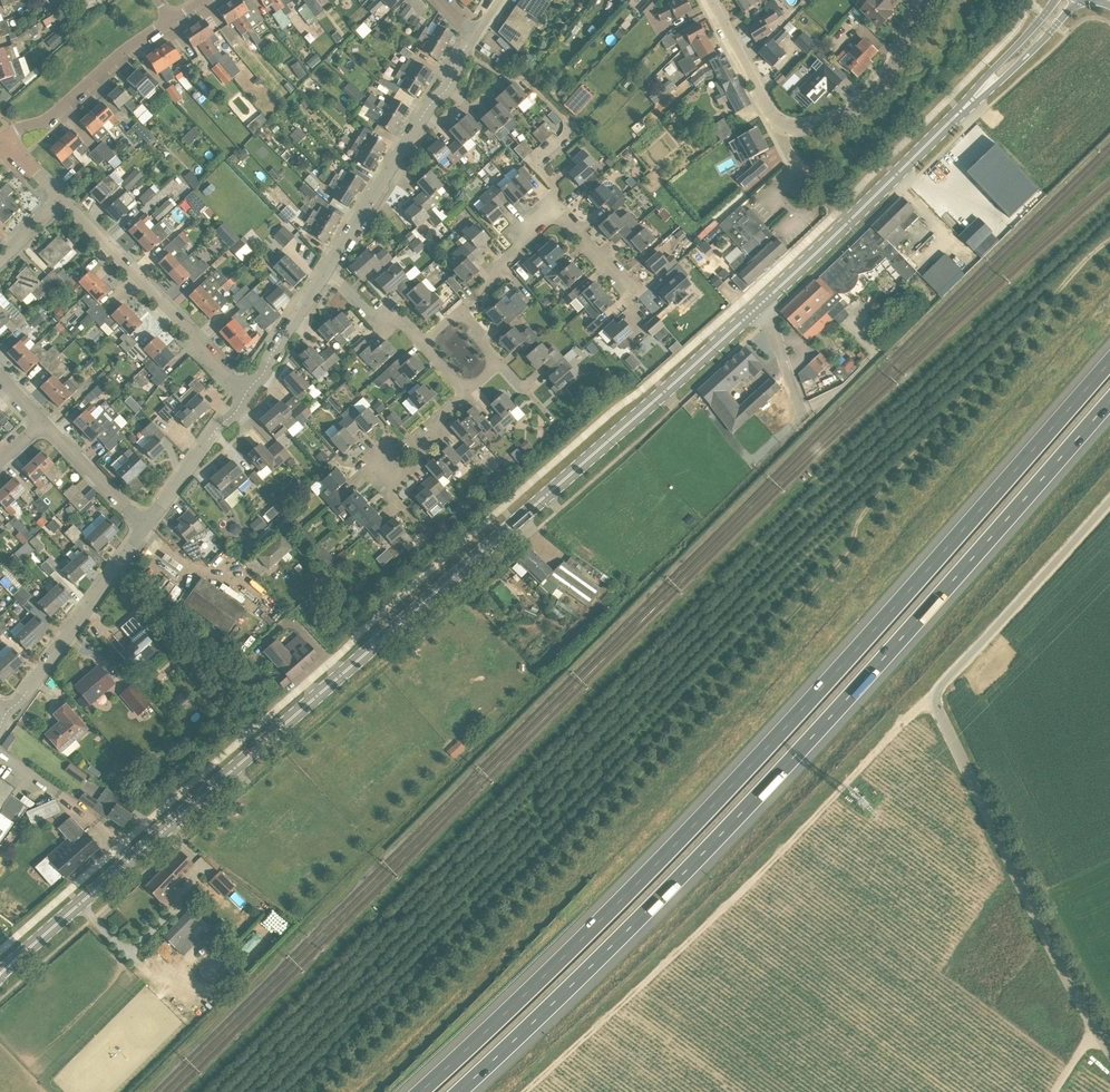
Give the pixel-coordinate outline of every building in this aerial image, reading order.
[(103,4),(101,0),(84,0),(87,9),(103,4)] [(248,32),(253,29),(249,23),(261,15),(251,0),(234,0),(228,4),(248,32)] [(276,13),(282,9),(276,0),(261,0),(266,8),(271,5),(276,13)] [(282,9),(286,16),(292,12),(287,6),(292,2),(291,0),(276,0),(282,9)] [(316,17),(324,12),(315,0),(303,0),(306,4),(310,9),(316,17)] [(400,0),(376,0),(367,9),(373,15),(385,4),(390,10),(400,0)] [(498,32),(499,33),(517,52),(553,0),(520,0),(498,32)] [(692,10),(686,0),(678,0),(674,2),(660,10),(656,12),(661,22),(674,15),(676,19),(682,16),(692,10)] [(745,13),(760,3),(759,0),(736,0),(745,13)] [(901,0),(862,0),(857,5),(862,10),(861,10),(879,28),(890,17),(887,15),(902,0),(901,0)] [(645,15),(654,6),(649,1),(640,10),(645,15)] [(233,22),(243,36),(248,32),(228,4),(218,11),(228,26),(233,22)] [(318,20),(316,17),(310,9),(306,4),(298,10),(309,26),(318,20)] [(407,22),(416,10),(408,4),(400,16),(407,22)] [(47,15),(53,13),(50,5),(44,7),(47,15)] [(756,42),(766,36),(772,32),(768,25),(780,18),(776,12),(775,10),(756,22),(757,24),(748,30),(756,42)] [(55,15),(43,22),(46,26),(57,19),(55,15)] [(409,23),(417,28),(419,24),(421,20),(413,15),(409,23)] [(12,34),(7,20),(0,23),(0,38),(12,34)] [(210,38),(215,35),(205,20),(194,27),(213,55),(219,63),(233,79),(234,79),(237,82),(242,78),(239,74),(243,71),(228,54),(223,58),(210,38)] [(372,31),(364,23),(356,31),(363,39),(372,31)] [(678,43),(681,50),(706,36),(698,23),(674,36),(673,33),(668,36),(667,34),(662,40),(667,49),(678,43)] [(36,25),(27,31),(32,38),(39,33),(38,32),(40,31),(36,25)] [(453,35),(438,26),(431,36),(426,33),(429,30),(423,26),(419,32),(446,48),(453,35)] [(207,59),(213,55),(194,27),(184,34),(194,49),(199,46),(207,59)] [(248,32),(251,37),(256,45),(261,42),(253,29),(248,32)] [(626,34),(621,29),(615,35),(621,40),(626,34)] [(774,68),(788,54),(779,45),(790,34),(785,29),(760,53),(774,68)] [(384,36),(378,30),(372,35),(378,41),(384,36)] [(17,59),(15,52),(13,48),(21,45),(32,38),(27,31),(17,38),(10,40),(12,45),(0,50),(0,65),(17,59)] [(438,61),(446,48),(419,32),(415,38),(422,43),(425,39),(428,41),(422,51),(438,61)] [(818,45),(813,41),(805,32),(795,42),(808,55),(818,45)] [(54,50),(64,41),(57,34),(47,43),(54,50)] [(344,39),(339,34),(333,38),(338,44),(344,39)] [(697,69),(694,62),(714,51),(706,36),(681,50),(686,58),(678,62),(685,75),(697,69)] [(877,52),(869,44),(865,40),(857,48),(856,46),(851,52),(847,48),(838,57),(858,76),(868,66),(866,63),(877,52)] [(181,59),(176,52),(170,43),(158,51),(169,67),(181,59)] [(400,54),(408,60),(409,60),(410,59),(414,54),(404,47),(400,54)] [(165,73),(173,85),(174,85),(179,81),(178,80),(173,73),(169,67),(158,51),(147,59),(153,68),(157,75),(164,71),(165,73)] [(722,67),(729,64),(723,53),(708,61),(710,66),(702,70),(691,81),(696,86),(705,78),(723,69),(722,67)] [(311,68),(320,60),(316,55),(307,63),(311,68)] [(24,58),(24,57),(20,58),(17,59),(0,65),(0,81),(9,92),(25,78),(19,60),(24,58)] [(431,72),(415,62),(409,72),(405,70),(407,66),(400,62),(396,68),(423,85),(431,72)] [(226,86),(233,79),(219,63),(212,69),(226,86)] [(736,113),(741,110),(751,105),(729,64),(722,67),(723,69),(705,78),(696,86),(696,87),(706,78),(707,79),(715,74),(722,88),(724,92),(715,97),(720,105),(729,100),(736,113)] [(842,82),(834,74),(824,64),(802,87),(797,82),(795,83),(815,102),(830,87),(833,91),(842,82)] [(307,75),(302,68),(295,72),(300,80),(307,75)] [(406,78),(400,87),(399,88),(415,97),(423,85),(396,68),(392,74),(400,79),(402,76),(406,78)] [(178,80),(179,81),(185,77),(179,69),(173,73),(178,80)] [(155,88),(159,84),(147,72),(143,76),(138,70),(127,80),(145,99),(146,97),(148,99),(155,92),(154,90),(155,89),(155,88)] [(780,85),(787,78),(783,74),(782,74),(775,81),(779,84),(780,85)] [(261,83),(257,79),(253,82),(257,87),(261,83)] [(655,105),(676,87),(670,80),(649,97),(655,105)] [(291,94),(295,89),(289,82),(284,86),(291,94)] [(343,90),(348,95),(354,88),(349,83),(343,90)] [(518,107),(518,106),(527,98),(514,83),(504,92),(518,107)] [(174,85),(173,85),(166,90),(175,104),(183,99),(181,95),(174,85)] [(138,107),(127,95),(120,87),(108,97),(119,110),(125,105),(138,119),(148,111),(142,104),(138,107)] [(509,114),(518,107),(504,92),(495,100),(499,104),(512,119),(513,118),(509,114)] [(369,98),(367,101),(374,105),(378,99),(376,97),(371,94),(371,95),(370,95),(369,97),(369,98)] [(401,121),(408,109),(392,99),(389,105),(383,102),(378,99),(374,105),(401,121)] [(401,121),(374,105),(367,101),(364,106),(370,110),(365,117),(377,124),(393,134),(401,121)] [(335,106),(339,110),(343,106),(339,102),(335,106)] [(90,113),(102,127),(109,121),(115,127),(120,123),(109,112),(102,103),(90,113)] [(512,119),(499,104),(490,112),(503,127),(509,132),(517,125),(512,119)] [(499,131),(503,127),(490,112),(481,120),(481,121),(485,124),(494,135),(495,135),(499,140),(503,136),(499,131)] [(548,116),(552,121),(556,117),(552,112),(548,116)] [(98,143),(108,133),(102,127),(90,113),(80,123),(98,143)] [(254,135),(267,121),(262,114),(247,127),(254,135)] [(485,124),(481,121),(477,125),(468,115),(458,123),(472,138),(481,130),(489,140),(494,135),(485,124)] [(593,117),(586,124),(592,129),(598,122),(593,117)] [(735,132),(724,118),(712,128),(722,142),(735,132)] [(547,140),(552,135),(555,132),(546,122),(537,129),(547,140)] [(132,128),(149,145),(155,140),(138,123),(132,128)] [(472,139),(472,138),(458,123),(449,131),(457,140),(452,145),(463,158),(468,153),(468,152),(477,145),(472,139)] [(757,179),(770,167),(763,160),(762,160),(759,155),(771,149),(759,127),(740,137),(747,150),(741,153),(746,162),(753,159),(757,166),(750,172),(757,179)] [(299,128),(290,136),(298,145),(307,137),(299,128)] [(541,144),(547,140),(537,129),(532,134),(541,144)] [(84,156),(90,150),(72,130),(61,140),(73,154),(78,149),(84,156)] [(347,145),(348,146),(351,141),(345,135),(341,139),(347,145)] [(355,135),(351,141),(378,158),(386,145),(370,136),(366,142),(355,135)] [(68,158),(73,154),(61,140),(50,150),(68,170),(74,164),(68,158)] [(447,149),(446,149),(439,140),(427,151),(439,165),(447,158),(454,165),(460,160),(463,158),(452,145),(447,149)] [(355,161),(370,170),(378,158),(351,141),(348,146),(347,147),(354,152),(356,149),(361,151),(359,155),(355,161)] [(533,151),(526,143),(524,141),(519,145),(529,156),(533,151)] [(96,149),(106,160),(108,162),(115,156),(104,142),(96,149)] [(132,145),(126,151),(130,157),(137,151),(132,145)] [(523,160),(529,156),(519,145),(514,150),(523,160)] [(1014,222),(1044,193),(1001,147),(972,176),(1014,222)] [(96,149),(89,155),(99,166),(106,160),(96,149)] [(244,151),(237,156),(242,162),(249,156),(244,151)] [(595,164),(591,159),(583,151),(572,161),(577,167),(568,174),(579,186),(582,183),(587,189),(601,177),(596,171),(593,173),(589,169),(595,164)] [(605,162),(611,168),(616,163),(610,157),(605,162)] [(82,184),(90,177),(92,175),(85,166),(74,176),(82,184)] [(274,167),(269,172),(275,179),(280,174),(274,167)] [(506,177),(523,197),(533,189),(527,182),(532,178),(522,167),(517,171),(516,170),(513,169),(505,176),(506,177)] [(363,182),(348,172),(342,182),(338,180),(340,177),(333,172),(329,178),(356,195),(363,182)] [(443,188),(437,181),(429,172),(418,183),(425,191),(419,196),(432,210),(438,205),(438,204),(443,199),(437,192),(443,188)] [(131,174),(121,184),(128,191),(138,181),(131,174)] [(194,174),(186,179),(194,191),(201,184),(194,174)] [(101,204),(120,187),(109,176),(90,193),(101,204)] [(514,205),(523,197),(506,177),(497,185),(496,184),(490,189),(503,203),(508,198),(514,205)] [(348,207),(356,195),(329,178),(325,184),(332,189),(336,191),(332,197),(348,207)] [(633,178),(628,182),(632,189),(637,185),(633,178)] [(207,196),(215,188),(211,184),(203,192),(207,196)] [(606,202),(611,208),(615,212),(625,203),(622,199),(625,196),(616,185),(608,191),(602,184),(588,197),(599,209),(606,202)] [(1,220),(5,224),(20,209),(8,197),(13,192),(6,185),(0,191),(0,221),(1,220)] [(154,185),(151,188),(156,194),(159,190),(154,185)] [(462,187),(457,192),(462,198),(467,193),(462,187)] [(151,188),(139,199),(145,205),(157,195),(156,194),(151,188)] [(497,208),(503,203),(490,189),(479,199),(485,205),(479,211),(491,225),(503,214),(497,208)] [(193,191),(185,199),(193,208),(189,211),(196,219),(209,208),(193,191)] [(117,222),(138,203),(127,192),(107,210),(117,222)] [(442,222),(432,210),(419,196),(412,202),(414,205),(404,214),(418,229),(428,219),(436,228),(442,222)] [(169,200),(175,207),(177,205),(171,198),(169,200)] [(835,264),(782,313),(798,331),(837,294),(845,295),(851,292),(856,288),(857,286),(859,281),(859,275),(873,271),(887,258),(891,263),(890,264),(906,282),(918,271),(902,254),(896,247),(909,235),(905,231),(919,217),(914,211),(915,210),(903,198),(873,227),(835,264)] [(175,207),(169,200),(153,215),(159,221),(175,207)] [(325,209),(319,219),(315,217),(317,213),(311,209),(305,205),(301,209),(307,215),(312,218),(313,219),(317,222),(333,231),(341,219),(325,209)] [(287,206),(284,209),(281,212),(290,222),(297,216),(287,206)] [(750,209),(747,212),(742,206),(720,226),(744,252),(744,253),(763,274),(783,256),(783,253),(787,250),(750,209)] [(138,242),(151,230),(147,226),(151,222),(150,221),(151,219),(146,213),(140,219),(141,220),(129,231),(138,242)] [(622,238),(638,224),(629,213),(620,221),(614,213),(598,227),(609,240),(618,232),(622,238)] [(317,222),(313,219),(312,218),(307,215),(303,221),(309,225),(314,228),(312,230),(310,234),(325,244),(333,231),(317,222)] [(160,226),(166,220),(166,219),(152,232),(151,230),(138,242),(149,253),(159,242),(160,243),(172,232),(169,229),(166,232),(160,226)] [(973,250),(992,232),(980,219),(961,237),(973,250)] [(489,239),(481,230),(476,224),(464,234),(465,235),(459,240),(475,258),(486,249),(482,245),(489,239)] [(640,253),(649,246),(656,240),(645,228),(644,230),(638,224),(622,238),(629,246),(632,244),(640,253)] [(284,226),(274,236),(285,247),(295,237),(284,226)] [(412,231),(417,237),(418,238),(421,236),(415,229),(412,231)] [(222,240),(229,248),(240,239),(232,230),(222,240)] [(687,236),(681,230),(675,235),(680,242),(687,236)] [(418,238),(417,237),(412,231),(405,238),(409,242),(415,237),(417,239),(418,238)] [(159,264),(169,275),(179,265),(188,257),(181,250),(187,244),(179,235),(163,250),(164,251),(165,250),(169,254),(159,264)] [(242,261),(247,255),(251,252),(240,239),(237,242),(230,249),(241,261),(242,261)] [(418,239),(412,244),(419,253),(425,248),(418,239)] [(470,263),(475,258),(459,240),(456,243),(460,247),(452,254),(461,264),(454,270),(466,284),(476,275),(474,273),(477,271),(470,263)] [(707,249),(711,246),(706,240),(699,247),(704,253),(707,249)] [(53,268),(63,258),(71,250),(63,242),(59,246),(55,241),(41,255),(53,268)] [(556,260),(563,254),(552,241),(530,260),(528,258),(522,264),(533,276),(539,271),(536,267),(544,260),(552,270),(559,264),(556,260)] [(306,276),(298,268),(286,255),(286,256),(281,250),(277,254),(273,250),(265,258),(274,267),(294,288),(306,276)] [(385,250),(376,258),(369,250),(356,261),(357,263),(350,269),(359,279),(372,267),(378,274),(394,260),(385,250)] [(667,272),(675,264),(677,263),(672,255),(666,259),(660,251),(645,264),(655,275),(663,267),(667,272)] [(744,292),(763,274),(744,253),(730,265),(738,274),(732,279),(744,292)] [(963,271),(962,270),(946,254),(923,277),(938,293),(939,294),(963,271)] [(202,259),(200,261),(195,266),(188,257),(179,265),(169,275),(180,286),(190,277),(194,281),(193,282),(193,283),(210,267),(202,259)] [(564,291),(582,276),(572,263),(564,270),(559,264),(552,270),(545,277),(555,288),(559,285),(564,291)] [(400,292),(411,282),(396,264),(375,282),(386,295),(395,287),(400,292)] [(667,300),(670,303),(675,299),(678,303),(687,294),(684,291),(691,284),(684,278),(688,275),(678,264),(665,276),(670,282),(660,291),(662,295),(661,296),(665,301),(667,300)] [(40,283),(34,277),(27,269),(20,275),(23,278),(10,290),(22,302),(23,301),(28,306),(35,299),(36,301),(38,299),(39,301),(44,296),(48,300),(60,288),(48,276),(40,283)] [(48,276),(60,288),(70,278),(63,270),(58,275),(53,270),(48,276)] [(228,281),(223,276),(218,270),(189,296),(199,307),(217,291),(221,287),(228,281)] [(449,279),(446,270),(440,272),(444,281),(449,279)] [(88,293),(100,281),(91,271),(72,289),(77,294),(83,288),(88,293)] [(433,293),(433,292),(431,294),(421,283),(426,279),(421,273),(411,282),(400,292),(405,298),(407,296),(416,307),(414,309),(417,307),(431,295),(431,294),(433,293)] [(717,275),(711,280),(717,287),(723,282),(717,275)] [(462,288),(454,279),(452,276),(446,281),(456,293),(462,288)] [(233,277),(228,281),(232,286),(237,282),(233,277)] [(91,309),(87,312),(94,320),(105,310),(98,303),(102,298),(110,291),(100,281),(88,293),(92,297),(85,303),(91,309)] [(228,281),(221,287),(226,292),(233,286),(232,286),(228,281)] [(253,306),(261,314),(271,325),(281,316),(277,311),(294,295),(287,287),(281,281),(253,306)] [(585,310),(604,293),(594,282),(579,296),(574,290),(563,300),(568,306),(576,299),(585,310)] [(237,304),(245,297),(251,292),(246,286),(232,299),(237,304)] [(228,302),(224,297),(217,291),(199,307),(210,319),(228,302)] [(443,304),(436,296),(433,293),(431,294),(431,295),(417,307),(414,309),(425,320),(443,304)] [(508,325),(517,318),(529,307),(517,293),(511,298),(510,301),(512,303),(506,308),(500,302),(487,314),(497,326),(504,320),(508,325)] [(597,318),(614,304),(604,293),(585,310),(595,321),(587,327),(592,333),(602,324),(597,318)] [(249,325),(241,316),(253,306),(245,297),(237,304),(236,305),(240,310),(225,324),(227,326),(220,332),(229,342),(243,330),(249,325)] [(2,307),(0,305),(0,325),(3,323),(13,333),(27,320),(11,303),(4,309),(2,307)] [(123,304),(115,312),(111,316),(105,310),(94,320),(101,327),(106,323),(110,328),(114,332),(121,327),(133,315),(123,304)] [(55,308),(55,317),(63,317),(63,308),(55,308)] [(45,319),(38,312),(28,321),(34,328),(45,319)] [(345,339),(356,329),(341,313),(335,319),(331,315),(327,319),(345,339)] [(271,325),(261,314),(255,320),(257,322),(265,330),(271,325)] [(130,336),(135,332),(143,324),(133,315),(121,327),(126,333),(120,338),(124,342),(120,346),(127,353),(137,343),(130,336)] [(652,337),(665,326),(656,317),(644,327),(652,337)] [(347,342),(345,339),(327,319),(323,322),(324,325),(318,330),(328,342),(334,337),(342,346),(347,342)] [(626,338),(632,332),(627,326),(627,325),(625,323),(624,323),(622,321),(617,326),(613,321),(603,330),(612,340),(608,343),(613,349),(617,346),(621,350),(624,350),(629,346),(629,342),(626,338)] [(58,331),(63,326),(60,323),(55,328),(58,331)] [(82,325),(79,328),(77,326),(71,332),(76,337),(85,328),(82,325)] [(525,350),(539,338),(529,327),(520,335),(514,327),(499,341),(510,353),(520,345),(525,350)] [(249,337),(243,330),(229,342),(238,353),(245,347),(247,349),(260,338),(255,332),(249,337)] [(17,363),(29,351),(25,346),(31,340),(26,335),(7,353),(17,363)] [(356,352),(367,343),(363,337),(352,347),(356,352)] [(156,338),(143,350),(137,343),(127,353),(133,360),(137,356),(142,362),(149,356),(153,360),(165,348),(156,338)] [(375,371),(396,352),(386,341),(374,351),(370,346),(359,355),(369,366),(369,365),(375,371)] [(668,349),(673,355),(682,347),(677,341),(668,349)] [(92,351),(96,346),(90,342),(86,347),(92,351)] [(45,369),(61,354),(54,346),(47,352),(38,343),(30,351),(29,351),(17,363),(26,373),(38,362),(45,369)] [(599,350),(592,343),(587,348),(593,355),(599,350)] [(550,369),(563,357),(553,345),(548,350),(542,344),(527,357),(532,363),(531,364),(537,370),(545,363),(550,369)] [(319,357),(318,355),(310,347),(300,356),(305,362),(303,364),(312,374),(321,367),(326,372),(335,365),(324,352),(319,357)] [(324,352),(335,365),(340,360),(329,347),(324,352)] [(163,369),(167,365),(175,357),(165,348),(153,360),(157,364),(150,372),(154,377),(151,380),(159,387),(164,382),(170,377),(163,369)] [(755,377),(764,368),(746,349),(683,406),(695,419),(711,405),(733,434),(782,388),(773,378),(740,408),(728,392),(744,377),(745,379),(751,373),(755,377)] [(862,350),(859,354),(865,359),(868,355),(869,355),(863,349),(862,350)] [(818,375),(831,363),(821,353),(809,364),(798,375),(802,384),(811,380),(818,375)] [(40,388),(50,398),(63,385),(58,381),(69,370),(58,358),(61,355),(61,354),(45,369),(52,376),(40,388)] [(387,370),(395,380),(394,381),(401,388),(404,389),(412,381),(410,380),(424,368),(413,356),(406,363),(401,357),(387,370)] [(851,375),(860,366),(851,356),(841,366),(848,373),(851,375)] [(559,390),(560,391),(575,378),(569,372),(573,368),(563,357),(550,369),(554,374),(549,378),(555,385),(552,388),(556,393),(559,390)] [(634,357),(628,363),(634,370),(640,364),(634,357)] [(88,370),(94,364),(91,360),(84,366),(88,370)] [(841,380),(848,373),(841,366),(834,373),(841,380)] [(118,374),(114,368),(109,371),(113,376),(118,374)] [(288,388),(295,396),(290,400),(306,419),(312,414),(300,400),(310,392),(308,389),(310,387),(295,370),(284,380),(289,386),(288,388)] [(107,374),(104,371),(97,377),(100,380),(107,374)] [(384,383),(379,377),(374,381),(379,387),(384,383)] [(180,399),(198,418),(210,407),(199,395),(205,389),(195,379),(189,386),(191,388),(180,399)] [(78,389),(77,388),(69,380),(63,385),(50,398),(59,408),(78,389)] [(96,397),(96,398),(97,398),(106,390),(101,384),(91,392),(96,397)] [(408,398),(411,402),(419,411),(436,396),(431,390),(428,392),(423,386),(408,398)] [(96,397),(91,392),(85,398),(90,403),(96,398),(96,397)] [(510,413),(515,408),(503,394),(491,405),(499,414),(493,419),(506,433),(504,431),(516,420),(510,413)] [(327,400),(340,413),(342,411),(330,398),(327,400)] [(198,418),(180,399),(169,409),(166,406),(159,413),(169,424),(176,417),(187,428),(198,418)] [(516,405),(517,406),(524,414),(529,410),(528,406),(523,399),(516,405)] [(308,421),(306,419),(290,400),(284,405),(281,402),(270,411),(287,431),(293,426),(287,419),(292,415),(302,426),(308,421)] [(380,401),(373,407),(379,414),(386,408),(380,401)] [(325,411),(329,411),(331,409),(331,405),(329,403),(326,402),(323,405),(323,408),(325,411)] [(136,403),(131,408),(136,414),(142,408),(136,403)] [(83,432),(96,420),(91,415),(97,409),(93,404),(74,422),(83,432)] [(379,423),(367,409),(361,415),(353,405),(341,416),(344,419),(355,432),(361,427),(366,433),(379,423)] [(488,423),(481,415),(474,407),(466,413),(469,416),(465,420),(478,435),(483,430),(486,433),(492,428),(498,436),(500,434),(502,437),(506,433),(493,419),(488,423)] [(1,412),(0,411),(0,430),(3,427),(2,426),(8,420),(1,413),(2,412),(1,411),(1,412)] [(104,445),(117,434),(125,426),(119,419),(116,422),(106,411),(96,420),(83,432),(83,433),(83,435),(86,439),(89,438),(93,442),(97,438),(104,445)] [(276,440),(287,431),(270,411),(259,421),(276,440)] [(393,412),(387,418),(397,429),(403,424),(393,412)] [(350,436),(355,432),(344,419),(336,426),(340,431),(331,439),(343,454),(356,443),(350,436)] [(472,440),(478,435),(465,420),(460,424),(457,421),(450,427),(465,444),(459,449),(471,462),(472,462),(470,460),(476,455),(469,448),(475,443),(472,440)] [(9,422),(4,427),(8,432),(13,427),(9,422)] [(165,436),(157,428),(152,422),(141,433),(149,441),(142,448),(153,460),(166,448),(159,441),(165,436)] [(123,440),(117,434),(104,445),(111,452),(119,444),(123,440)] [(526,454),(533,448),(527,440),(520,446),(526,454)] [(272,447),(285,462),(291,456),(278,442),(272,447)] [(272,447),(266,452),(260,445),(249,455),(252,460),(251,460),(261,472),(267,467),(273,473),(285,462),(272,447)] [(455,453),(449,446),(441,452),(444,456),(439,460),(453,475),(459,469),(456,465),(462,460),(467,466),(471,462),(459,449),(455,453)] [(518,448),(510,454),(518,463),(525,457),(521,451),(518,448)] [(123,454),(129,460),(116,472),(122,479),(124,480),(122,482),(134,494),(143,486),(135,477),(141,472),(139,469),(143,465),(128,449),(123,454)] [(329,458),(323,451),(316,457),(322,464),(329,458)] [(60,481),(58,479),(63,474),(42,452),(32,462),(44,475),(45,474),(55,485),(60,481)] [(296,462),(291,457),(286,461),(291,467),(296,462)] [(453,475),(439,460),(436,463),(433,460),(425,466),(433,476),(428,480),(447,502),(447,501),(449,504),(454,499),(444,488),(450,483),(447,480),(453,475)] [(249,479),(240,469),(232,461),(221,471),(238,490),(238,489),(249,479)] [(39,480),(44,475),(32,462),(22,471),(40,490),(45,486),(39,480)] [(329,506),(343,494),(338,489),(345,483),(341,478),(343,477),(336,469),(320,483),(326,489),(320,495),(329,506)] [(210,480),(227,499),(238,490),(221,471),(210,480)] [(249,476),(258,486),(264,481),(255,471),(249,476)] [(20,497),(28,504),(33,499),(22,487),(14,478),(4,488),(16,501),(20,497)] [(442,506),(447,502),(428,480),(418,489),(421,493),(415,499),(433,518),(444,508),(442,506)] [(492,487),(488,483),(481,489),(485,494),(492,487)] [(63,494),(70,501),(72,499),(80,492),(73,485),(63,494)] [(16,501),(4,488),(0,492),(0,503),(12,517),(17,512),(11,506),(16,501)] [(80,492),(72,499),(82,510),(98,494),(93,488),(85,497),(80,492)] [(344,522),(366,503),(360,496),(358,498),(354,493),(347,499),(343,494),(329,506),(339,516),(344,522)] [(476,503),(471,497),(463,504),(467,509),(476,503)] [(35,502),(33,504),(44,515),(50,509),(40,498),(35,502)] [(224,499),(218,503),(218,504),(227,513),(232,509),(225,500),(224,499)] [(369,531),(382,519),(373,509),(372,510),(370,507),(368,509),(364,505),(366,503),(344,522),(349,528),(356,522),(362,528),(365,526),(369,531)] [(270,510),(276,516),(281,511),(276,505),(270,510)] [(73,506),(66,510),(69,516),(76,512),(73,506)] [(207,533),(196,520),(188,512),(178,520),(181,524),(176,529),(192,546),(207,533)] [(91,524),(108,542),(119,532),(102,514),(91,524)] [(118,526),(121,523),(122,522),(115,515),(110,521),(116,528),(117,527),(118,526)] [(452,525),(458,519),(454,515),(448,520),(452,525)] [(43,517),(37,523),(42,528),(48,522),(43,517)] [(257,535),(267,526),(260,517),(249,526),(257,535)] [(33,536),(16,518),(11,523),(25,539),(27,540),(28,541),(33,536)] [(399,537),(407,545),(413,540),(394,519),(387,525),(382,519),(369,531),(363,536),(367,540),(373,535),(380,544),(386,538),(392,544),(399,537)] [(52,531),(59,525),(54,520),(47,527),(52,531)] [(276,524),(280,528),(285,523),(282,520),(276,524)] [(298,521),(291,527),(296,533),(303,528),(298,521)] [(5,526),(10,531),(14,527),(9,522),(5,526)] [(97,552),(108,542),(91,524),(82,533),(74,524),(69,529),(79,539),(84,535),(86,538),(85,539),(97,552)] [(269,526),(255,539),(260,545),(274,533),(269,526)] [(74,544),(79,539),(69,529),(64,534),(74,544)] [(317,542),(307,530),(300,536),(310,548),(317,542)] [(257,556),(269,570),(294,548),(281,535),(257,556)] [(30,542),(40,553),(46,547),(36,537),(30,542)] [(95,564),(83,551),(82,552),(76,545),(71,550),(77,556),(72,561),(84,574),(95,564)] [(28,556),(21,548),(14,554),(22,562),(28,556)] [(602,589),(575,571),(563,562),(553,572),(529,549),(517,561),(524,569),(552,596),(553,595),(558,600),(564,591),(589,608),(602,589)] [(330,554),(321,562),(326,568),(335,560),(330,554)] [(46,562),(55,572),(60,567),(51,557),(46,562)] [(74,584),(84,574),(72,561),(62,571),(74,584)] [(50,576),(55,572),(46,562),(41,566),(50,576)] [(27,602),(32,597),(2,566),(0,568),(0,571),(8,579),(12,584),(19,591),(18,592),(26,600),(27,602)] [(604,574),(600,580),(606,584),(610,578),(604,574)] [(227,634),(245,610),(202,578),(184,603),(227,634)] [(157,592),(170,604),(181,593),(167,581),(157,592)] [(72,597),(64,589),(60,584),(49,594),(61,607),(72,597)] [(49,594),(45,590),(34,600),(50,617),(61,607),(49,594)] [(27,602),(26,600),(18,592),(15,594),(14,596),(23,606),(27,602)] [(556,603),(572,615),(575,611),(559,599),(556,603)] [(538,614),(537,613),(531,610),(522,606),(519,612),(535,620),(538,614)] [(550,612),(561,620),(564,616),(554,608),(550,612)] [(48,629),(36,616),(35,617),(31,613),(21,622),(37,640),(48,629)] [(146,630),(141,624),(134,616),(120,628),(134,644),(121,655),(128,663),(141,652),(148,660),(153,656),(155,657),(162,650),(154,640),(152,642),(144,633),(146,630)] [(3,634),(8,629),(0,621),(0,630),(3,634)] [(27,650),(37,640),(21,622),(10,632),(27,650)] [(282,674),(276,679),(284,688),(291,681),(292,681),(319,657),(298,635),(284,647),(278,640),(264,652),(282,674)] [(17,654),(10,646),(0,655),(0,657),(2,659),(14,672),(25,662),(17,654)] [(14,672),(2,659),(0,661),(0,679),(3,682),(14,672)] [(91,706),(115,685),(99,666),(75,687),(82,696),(89,704),(91,706)] [(152,705),(133,684),(120,695),(138,717),(152,705)] [(189,701),(183,693),(182,693),(172,701),(179,709),(189,701)] [(84,709),(89,704),(82,696),(77,701),(84,709)] [(45,734),(53,743),(62,753),(68,757),(80,746),(76,741),(89,730),(66,704),(54,715),(59,722),(45,734)] [(465,748),(458,741),(447,752),(454,759),(465,748)] [(126,773),(128,764),(122,762),(119,771),(126,773)] [(98,778),(101,773),(91,765),(87,770),(98,778)] [(77,768),(72,776),(82,784),(88,776),(77,768)] [(29,807),(11,794),(14,789),(0,778),(0,847),(29,807)] [(36,790),(29,796),(39,807),(46,800),(36,790)] [(132,816),(110,800),(106,807),(85,792),(79,799),(106,819),(108,817),(123,828),(132,816)] [(32,825),(62,812),(56,799),(26,812),(32,825)] [(73,845),(52,863),(65,878),(99,848),(87,834),(82,828),(72,817),(59,828),(73,845)] [(195,866),(188,860),(180,852),(146,887),(168,908),(175,901),(168,894),(195,866)] [(237,887),(221,871),(209,883),(225,899),(237,887)] [(175,949),(203,920),(192,908),(164,937),(175,949)]
